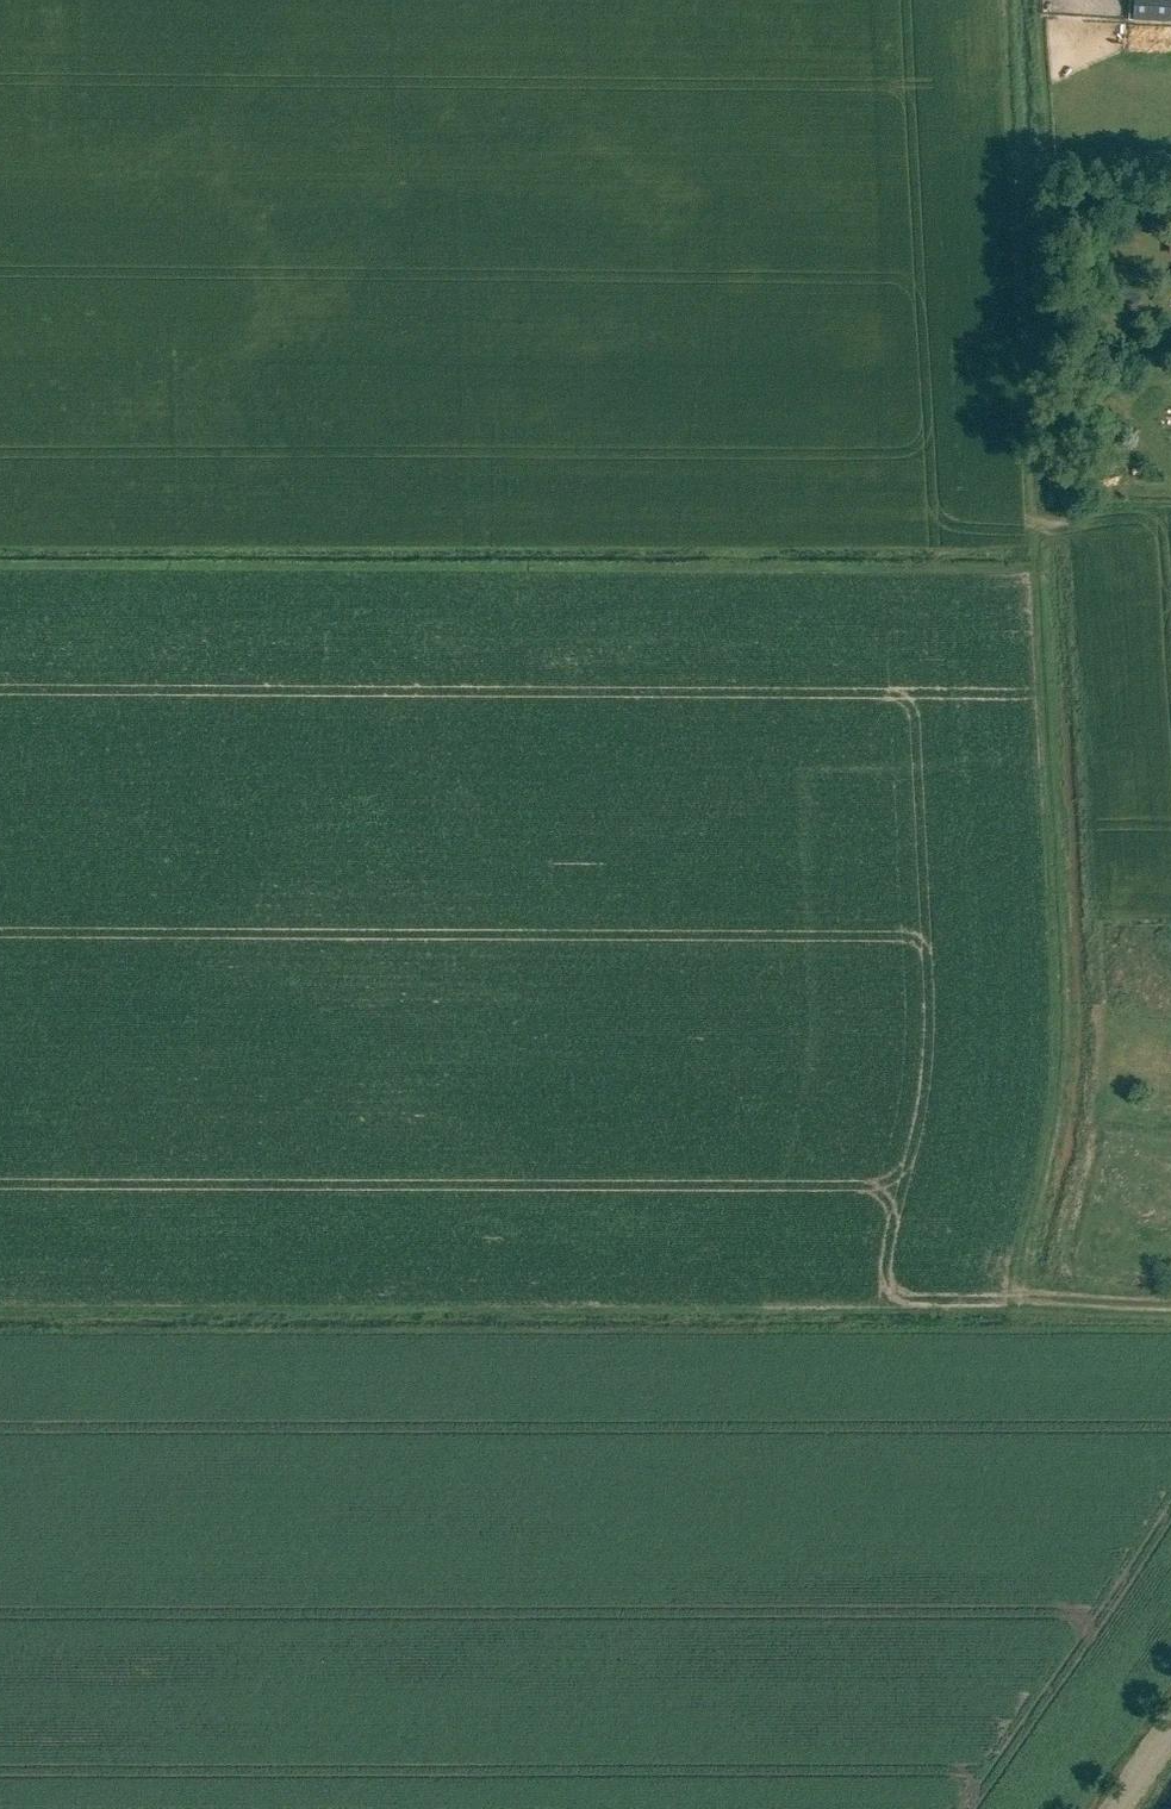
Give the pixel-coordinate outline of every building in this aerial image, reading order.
[(1135,19),(1170,21),(1170,0),(1136,0),(1135,19)]
